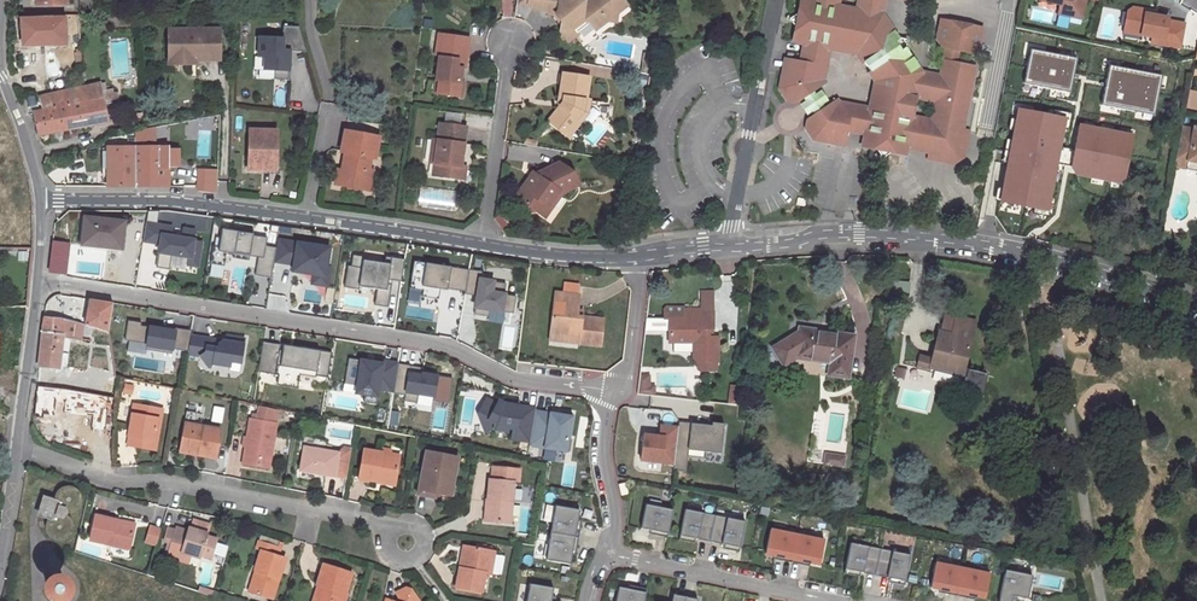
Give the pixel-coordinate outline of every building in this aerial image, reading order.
[(528,0),(517,0),(516,7),(531,9),(528,5),(528,0)] [(561,23),(560,32),(568,42),(578,34),(576,31),(574,28),(580,22),(587,23),(589,24),(594,30),(606,21),(616,22),(617,13),(627,5),(623,0),(590,0),(590,2),(573,0),(528,0),(528,5),(531,9),(543,11),(546,14),(556,15),(561,23)] [(905,47),(900,50),(895,41),(899,38),(882,13),(871,20),(865,10),(873,4),(874,0),(811,0),(809,0),(802,0),(793,42),(803,44),(799,61),(795,60),(792,78),(782,76),(779,89),(814,82),(824,36),(830,37),(829,47),(847,51),(847,52),(856,54),(874,82),(872,90),(875,90),(871,108),(838,102),(836,99),(824,107),(813,115),(807,119),(805,128),(813,141),(836,145),(837,140),(845,142),(847,132),(863,135),(861,145),(907,153),(907,149),(930,153),(935,129),(940,125),(942,126),(943,122),(963,126),(975,66),(943,60),(939,76),(922,72),(905,47)] [(873,4),(865,10),(871,20),(882,13),(884,0),(874,0),(873,4)] [(1039,2),(1061,6),(1059,15),(1071,17),(1071,14),(1083,16),(1086,0),(1039,0),(1039,2)] [(1181,48),(1186,24),(1168,21),(1168,18),(1156,15),(1145,14),(1146,10),(1132,8),(1127,11),(1125,26),(1142,29),(1141,35),(1152,37),(1151,43),(1181,48)] [(303,42),(297,20),(281,20),(281,33),(255,33),(255,53),(262,53),(263,65),(273,65),(274,74),(287,74),(287,43),(303,42)] [(576,31),(587,23),(580,22),(574,28),(576,31)] [(1142,29),(1125,26),(1124,32),(1141,35),(1142,29)] [(195,59),(218,59),(218,28),(167,28),(167,63),(195,63),(195,59)] [(440,56),(438,76),(435,93),(459,97),(462,82),(462,79),(458,79),(460,68),(464,69),(466,69),(471,39),(450,36),(448,49),(447,57),(443,57),(440,56)] [(787,101),(797,103),(803,99),(814,92),(825,84),(822,80),(829,47),(830,37),(824,36),(814,82),(779,89),(787,101)] [(68,39),(70,53),(76,53),(75,49),(80,49),(79,38),(68,39)] [(907,40),(899,38),(895,41),(900,50),(905,47),(907,40)] [(1076,56),(1032,47),(1025,82),(1070,90),(1076,56)] [(645,53),(642,73),(652,74),(655,54),(645,53)] [(792,78),(795,60),(785,59),(782,76),(792,78)] [(1161,74),(1111,64),(1103,105),(1152,115),(1161,74)] [(586,101),(590,77),(562,73),(559,97),(563,97),(562,102),(561,105),(548,121),(561,131),(564,128),(572,133),(581,122),(577,119),(583,111),(585,101),(586,101)] [(85,101),(104,98),(102,89),(101,83),(84,87),(85,101)] [(104,98),(106,108),(124,104),(121,86),(102,89),(104,98)] [(43,111),(85,101),(84,87),(39,97),(43,111)] [(1196,110),(1196,91),(1186,88),(1182,106),(1196,110)] [(813,115),(824,107),(823,104),(827,101),(821,91),(815,93),(814,92),(803,99),(804,101),(799,104),(806,115),(811,112),(813,115)] [(19,99),(26,116),(32,114),(40,112),(34,95),(19,99)] [(85,101),(89,124),(108,120),(106,108),(104,98),(85,101)] [(37,135),(89,124),(85,101),(43,111),(40,112),(32,114),(37,135)] [(588,114),(590,101),(586,101),(585,101),(583,111),(577,119),(581,122),(588,114)] [(1066,117),(1020,108),(1002,197),(1048,206),(1057,164),(1069,166),(1075,175),(1119,184),(1128,138),(1077,128),(1073,150),(1060,147),(1066,117)] [(929,161),(951,166),(964,157),(969,130),(963,129),(963,126),(943,122),(942,126),(940,125),(935,129),(930,153),(929,161)] [(461,167),(466,127),(440,123),(437,140),(434,164),(433,176),(459,179),(461,167)] [(561,131),(568,137),(572,133),(564,128),(561,131)] [(1181,128),(1174,166),(1187,168),(1188,161),(1196,163),(1196,129),(1194,128),(1193,130),(1181,128)] [(249,129),(248,170),(276,171),(277,130),(249,129)] [(136,137),(142,137),(142,148),(145,148),(145,132),(136,132),(136,137)] [(346,155),(343,173),(339,172),(336,186),(368,192),(372,173),(368,172),(370,160),(374,160),(378,139),(346,133),(342,154),(346,155)] [(167,187),(168,167),(168,156),(178,156),(178,149),(145,148),(142,148),(142,137),(136,137),(136,148),(136,149),(136,187),(167,187)] [(432,139),(429,163),(434,164),(437,140),(432,139)] [(109,148),(109,177),(109,187),(136,187),(136,149),(136,148),(109,148)] [(168,167),(178,167),(178,156),(168,156),(168,167)] [(537,176),(534,180),(529,177),(523,186),(532,192),(524,203),(528,206),(530,209),(538,207),(545,212),(561,189),(579,180),(574,170),(561,161),(538,172),(537,176)] [(1186,171),(1196,173),(1196,163),(1188,161),(1187,168),(1186,171)] [(524,203),(532,192),(523,186),(516,198),(524,203)] [(1074,205),(1080,217),(1099,207),(1093,195),(1074,205)] [(805,199),(797,198),(796,205),(804,206),(805,199)] [(84,216),(81,245),(121,250),(124,221),(84,216)] [(173,229),(146,225),(143,243),(159,246),(156,269),(169,271),(172,257),(187,259),(186,266),(197,268),(201,244),(194,242),(195,233),(182,231),(181,240),(171,238),(173,229)] [(219,244),(213,243),(210,261),(226,264),(228,251),(236,252),(235,255),(250,258),(251,253),(259,255),(256,275),(271,278),(275,248),(265,247),(267,238),(253,236),(254,231),(234,227),(233,231),(221,229),(219,244)] [(330,247),(279,239),(275,261),(293,264),(292,271),(304,272),(304,270),(314,272),(312,283),(327,285),(330,267),(327,266),(330,247)] [(51,257),(67,259),(69,244),(53,242),(51,257)] [(364,257),(352,255),(351,267),(347,266),(344,288),(358,290),(359,287),(377,289),(374,306),(387,308),(390,286),(387,285),(388,280),(401,282),(404,260),(385,257),(384,263),(363,260),(364,257)] [(468,271),(412,262),(408,289),(421,291),(420,297),(438,300),(440,288),(465,292),(468,271)] [(468,270),(468,271),(464,295),(477,297),(474,315),(488,317),(489,310),(513,314),(516,297),(504,295),(505,284),(480,280),(481,272),(468,270)] [(550,329),(578,333),(577,343),(588,344),(589,340),(600,342),(603,315),(580,312),(576,312),(577,306),(579,291),(555,288),(554,299),(562,300),(560,311),(552,310),(550,329)] [(696,309),(711,309),(711,300),(696,300),(696,309)] [(669,330),(669,341),(693,342),(693,362),(697,362),(714,361),(717,361),(716,338),(711,338),(707,338),(707,330),(711,330),(711,309),(696,309),(684,309),(681,307),(665,307),(663,308),(663,319),(646,319),(645,330),(669,330)] [(960,377),(974,320),(955,316),(955,318),(945,315),(941,331),(939,331),(933,358),(920,355),(915,369),(929,372),(930,369),(960,377)] [(44,316),(39,365),(59,368),(62,335),(84,338),(86,326),(61,318),(44,316)] [(142,323),(128,321),(125,341),(130,341),(129,352),(145,354),(145,350),(171,354),(172,349),(189,352),(191,337),(193,330),(159,325),(158,328),(142,326),(142,323)] [(834,335),(819,332),(819,330),(800,328),(795,357),(830,363),(828,374),(848,377),(854,335),(834,333),(834,335)] [(578,333),(550,329),(549,339),(577,343),(578,333)] [(226,342),(191,337),(189,352),(189,355),(200,357),(209,368),(213,365),(230,367),(231,362),(241,364),(244,339),(227,337),(226,342)] [(280,345),(263,342),(258,372),(278,375),(277,384),(297,387),(300,370),(315,372),(314,376),(327,378),(331,353),(283,345),(282,351),(279,350),(280,345)] [(381,364),(349,359),(345,384),(356,386),(355,393),(364,395),(363,402),(375,404),(377,389),(393,392),(398,363),(382,361),(381,364)] [(698,370),(714,369),(714,361),(697,362),(698,370)] [(410,365),(398,363),(393,392),(393,393),(405,395),(404,402),(416,404),(418,394),(433,397),(437,373),(410,369),(410,365)] [(905,369),(897,367),(895,376),(903,378),(905,369)] [(976,394),(983,374),(965,368),(958,387),(976,394)] [(648,376),(639,376),(637,394),(654,396),(654,386),(648,387),(648,376)] [(732,382),(730,392),(740,394),(741,383),(732,382)] [(48,387),(44,418),(62,421),(66,389),(48,387)] [(497,404),(486,399),(478,415),(488,428),(495,423),(509,426),(509,422),(514,423),(513,433),(531,436),(535,411),(535,409),(504,404),(499,401),(497,404)] [(133,404),(128,435),(139,437),(137,447),(155,450),(157,440),(155,439),(158,418),(161,418),(163,409),(133,404)] [(215,406),(214,421),(224,423),(226,408),(215,406)] [(559,415),(535,411),(531,436),(529,446),(568,452),(570,440),(567,440),(571,415),(560,413),(559,415)] [(268,469),(276,423),(250,418),(247,436),(245,447),(242,464),(268,469)] [(678,422),(677,427),(673,464),(673,471),(685,472),(687,457),(703,459),(703,452),(719,454),(722,425),(710,423),(710,425),(678,422)] [(221,429),(185,423),(181,449),(199,452),(198,455),(215,458),(221,429)] [(673,464),(677,427),(659,425),(658,436),(642,434),(639,460),(673,464)] [(126,445),(137,447),(139,437),(128,435),(126,445)] [(300,470),(334,476),(334,474),(338,452),(305,447),(300,470)] [(338,447),(338,452),(334,474),(345,476),(350,449),(338,447)] [(381,453),(363,450),(359,478),(376,481),(377,477),(395,480),(399,456),(390,454),(381,453)] [(450,495),(457,457),(425,452),(418,489),(437,493),(450,495)] [(837,455),(826,453),(824,463),(836,465),(837,455)] [(836,465),(843,466),(845,456),(837,455),(836,465)] [(509,522),(512,482),(517,483),(518,469),(492,467),(491,480),(488,480),(487,501),(491,501),(489,521),(509,522)] [(45,499),(40,515),(49,517),(47,521),(46,523),(46,527),(46,529),(48,533),(51,537),(54,539),(59,540),(61,540),(63,539),(67,537),(70,534),(71,533),(73,528),(73,526),(72,522),(72,520),(69,516),(64,513),(65,512),(69,512),(71,512),(73,511),(77,508),(80,505),(81,501),(81,498),(81,494),(79,490),(76,487),(72,485),(67,484),(65,485),(61,486),(59,488),(56,491),(54,495),(54,497),(54,502),(45,499)] [(417,494),(436,498),(437,493),(418,489),(417,494)] [(673,510),(646,504),(641,528),(651,530),(650,534),(667,537),(673,510)] [(578,509),(553,505),(549,533),(577,537),(580,520),(576,519),(578,509)] [(715,516),(685,510),(678,540),(693,543),(694,538),(709,541),(715,516)] [(129,549),(134,527),(113,523),(114,520),(95,515),(89,540),(129,549)] [(744,522),(715,516),(709,541),(724,544),(723,549),(738,552),(744,522)] [(191,528),(189,528),(188,531),(176,527),(175,530),(169,550),(168,552),(180,556),(181,553),(191,556),(199,558),(200,555),(211,558),(217,539),(206,536),(210,525),(196,520),(193,529),(191,528)] [(159,547),(163,528),(151,525),(147,544),(159,547)] [(171,529),(165,548),(169,550),(175,530),(171,529)] [(797,535),(770,529),(765,553),(775,555),(774,559),(791,562),(797,535)] [(577,537),(549,533),(544,559),(569,563),(570,554),(574,554),(577,537)] [(824,540),(797,535),(791,562),(808,566),(809,562),(819,564),(824,540)] [(261,551),(275,555),(278,542),(260,536),(256,549),(261,551)] [(880,549),(850,543),(844,573),(859,576),(860,572),(874,574),(880,549)] [(131,559),(133,552),(113,546),(111,553),(131,559)] [(463,546),(459,567),(464,569),(468,547),(463,546)] [(480,592),(484,572),(489,573),(493,552),(468,547),(464,569),(459,567),(455,587),(480,592)] [(910,555),(880,549),(874,574),(890,578),(889,582),(904,585),(910,555)] [(271,599),(284,558),(275,555),(261,551),(254,570),(257,571),(250,592),(271,599)] [(962,567),(935,562),(930,587),(940,589),(939,592),(956,596),(962,567)] [(316,600),(342,600),(345,592),(344,592),(350,573),(323,564),(316,584),(321,586),(316,600)] [(989,573),(962,567),(956,596),(974,599),(974,595),(984,597),(989,573)] [(1005,570),(999,600),(1011,600),(1012,596),(1027,599),(1032,575),(1005,570)] [(50,594),(51,596),(52,597),(55,598),(59,598),(63,596),(64,594),(65,591),(65,588),(65,586),(62,583),(58,581),(55,581),(53,582),(50,585),(48,587),(48,592),(50,594)] [(528,583),(525,600),(550,600),(552,587),(528,583)] [(321,586),(316,584),(310,600),(316,600),(321,586)] [(647,588),(637,586),(637,590),(619,587),(616,600),(644,600),(647,588)] [(410,590),(404,588),(395,593),(399,600),(417,600),(410,590)]
